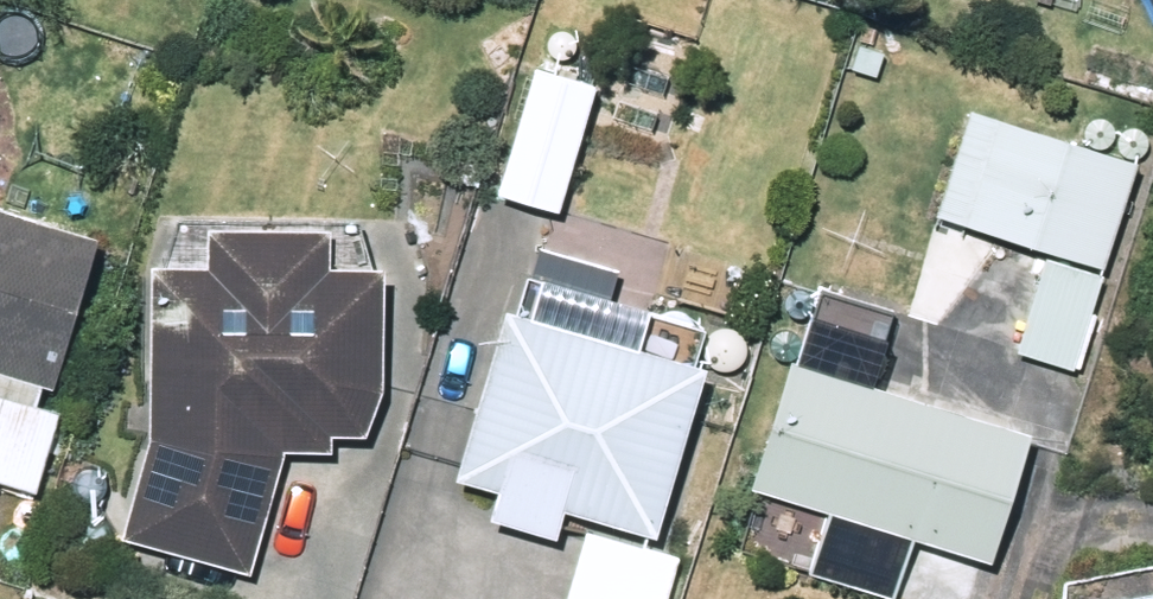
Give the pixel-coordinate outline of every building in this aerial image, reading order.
[(556,234),(592,113),(534,96),(497,217),(556,234)] [(37,252),(80,264),(88,236),(44,225),(37,252)] [(37,252),(0,242),(0,500),(37,511),(58,432),(32,424),(36,409),(54,414),(96,270),(80,264),(37,252)] [(121,556),(251,591),(282,474),(331,473),(330,459),(362,459),(362,421),(380,421),(380,300),(326,301),(326,262),(207,261),(208,302),(150,301),(150,448),(121,556)] [(769,292),(677,268),(664,317),(757,341),(769,292)] [(1073,385),(1099,294),(1046,279),(1019,370),(1073,385)] [(701,400),(502,347),(458,509),(511,523),(504,547),(545,558),(551,535),(657,563),(701,400)] [(788,391),(752,515),(822,534),(807,586),(852,598),(899,598),(910,562),(993,587),(1029,461),(788,391)] [(1060,597),(1061,598),(1152,598),(1152,581),(1060,597)]
